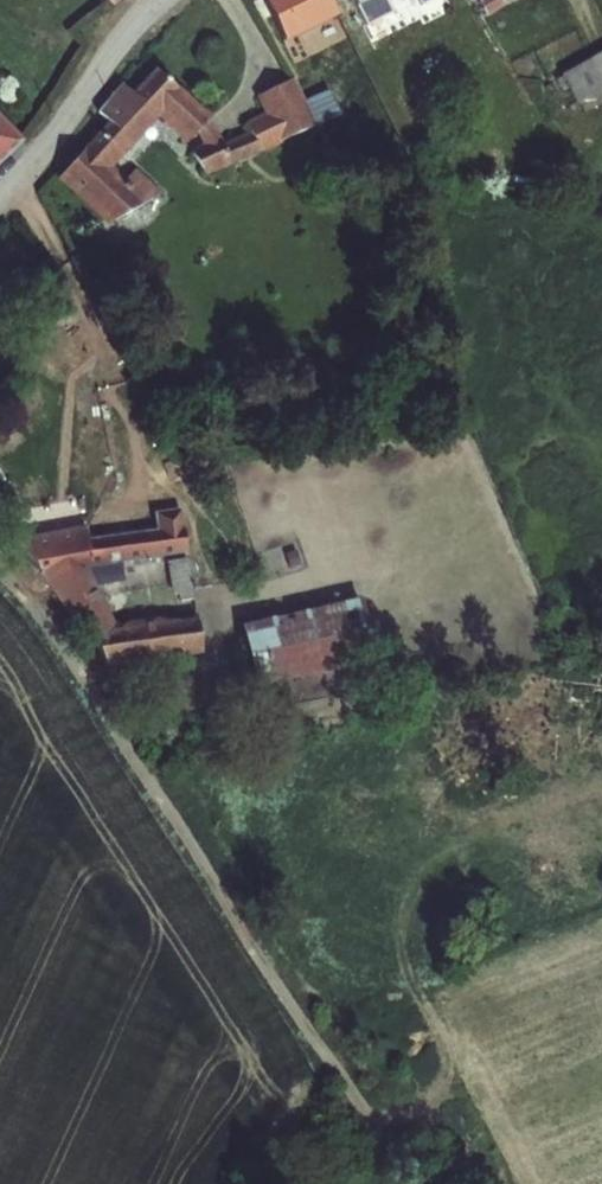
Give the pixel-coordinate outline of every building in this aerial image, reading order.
[(104,12),(119,0),(95,0),(104,12)] [(348,14),(342,0),(276,0),(293,38),(348,14)] [(370,31),(432,0),(354,0),(370,31)] [(601,88),(601,52),(567,67),(579,98),(601,88)] [(208,156),(191,167),(200,177),(259,157),(263,170),(319,149),(302,105),(268,115),(274,134),(251,140),(257,147),(227,156),(223,146),(216,151),(211,138),(213,127),(158,77),(135,104),(125,96),(101,124),(110,133),(62,187),(112,232),(162,198),(154,189),(129,204),(105,180),(162,117),(192,146),(203,145),(208,156)] [(0,127),(0,163),(20,143),(0,127)] [(86,627),(104,667),(198,650),(175,508),(148,511),(152,530),(85,539),(83,528),(10,540),(79,628),(86,627)] [(317,633),(241,648),(247,678),(323,663),(317,633)]
